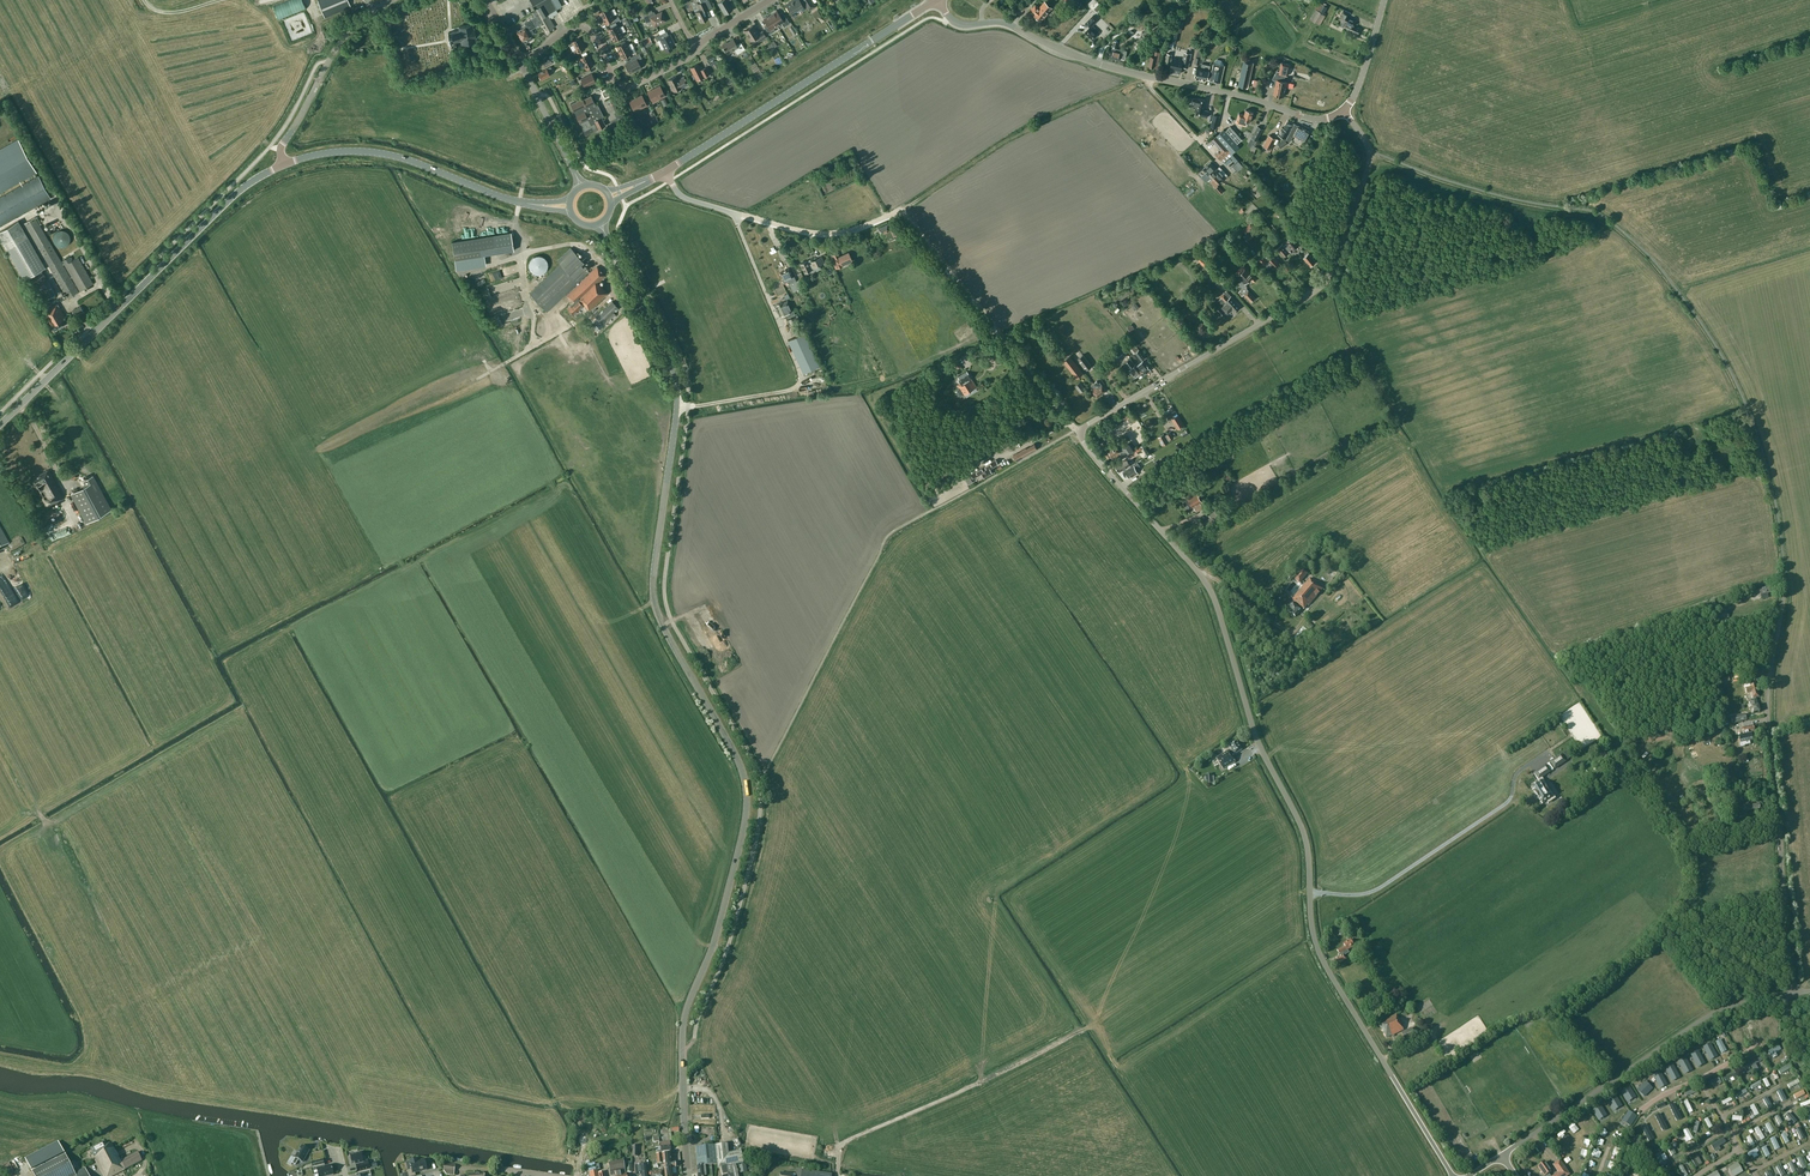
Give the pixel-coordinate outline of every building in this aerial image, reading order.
[(317,0),(324,17),(350,7),(347,0),(317,0)] [(539,19),(541,18),(547,30),(553,27),(546,14),(556,9),(551,0),(530,0),(538,14),(537,16),(539,19)] [(704,10),(708,8),(704,0),(697,4),(700,9),(695,12),(700,22),(708,18),(704,10)] [(729,0),(722,0),(718,3),(724,14),(732,9),(727,1),(729,0)] [(810,0),(802,0),(803,2),(801,3),(799,0),(793,0),(785,4),(791,14),(793,17),(797,14),(796,13),(801,9),(802,11),(805,9),(804,8),(806,7),(808,10),(814,6),(810,0)] [(1103,6),(1100,2),(1094,8),(1097,12),(1103,6)] [(1036,4),(1030,10),(1042,20),(1047,13),(1047,14),(1052,8),(1046,3),(1041,9),(1036,4)] [(1025,4),(1016,11),(1019,15),(1028,8),(1025,4)] [(1326,7),(1322,4),(1318,11),(1316,10),(1310,19),(1319,25),(1325,15),(1322,13),(1326,7)] [(599,12),(602,18),(615,11),(614,8),(610,10),(608,7),(599,12)] [(1348,17),(1350,12),(1343,9),(1339,18),(1342,20),(1339,25),(1349,29),(1348,31),(1352,33),(1353,31),(1358,34),(1360,28),(1354,26),(1356,21),(1348,17)] [(770,15),(777,25),(781,23),(783,27),(789,23),(783,14),(780,16),(776,10),(773,12),(773,13),(770,15)] [(820,15),(817,10),(812,13),(815,19),(820,15)] [(615,11),(602,18),(605,24),(614,19),(612,15),(617,13),(615,11)] [(666,20),(661,11),(653,16),(651,12),(643,16),(646,22),(651,20),(654,26),(666,20)] [(538,19),(539,19),(537,16),(536,15),(525,22),(527,26),(517,31),(518,32),(517,33),(518,35),(519,35),(520,36),(520,37),(521,39),(522,39),(523,40),(525,43),(532,39),(528,31),(536,26),(533,21),(537,18),(538,19)] [(773,28),(777,25),(770,15),(767,17),(766,16),(763,18),(767,25),(764,26),(769,34),(775,30),(773,28)] [(1085,23),(1089,27),(1085,31),(1093,39),(1098,34),(1100,32),(1093,25),(1098,20),(1093,15),(1085,23)] [(1182,20),(1173,18),(1168,41),(1175,42),(1178,30),(1180,31),(1182,20)] [(607,29),(610,35),(624,28),(623,25),(619,27),(617,24),(616,22),(612,24),(613,26),(607,29)] [(476,37),(478,34),(477,30),(474,27),(473,28),(472,23),(459,26),(459,30),(448,32),(448,35),(449,39),(449,42),(455,41),(461,39),(462,44),(476,41),(475,37),(476,37)] [(759,41),(766,37),(762,31),(758,33),(752,25),(744,31),(750,40),(756,37),(759,41)] [(624,28),(610,35),(613,41),(619,38),(620,40),(624,38),(623,36),(621,33),(625,30),(624,28)] [(1152,33),(1145,29),(1137,42),(1143,46),(1152,33)] [(674,44),(670,34),(668,35),(666,31),(655,37),(657,41),(660,39),(666,52),(672,49),(671,45),(674,44)] [(651,41),(649,36),(642,40),(645,44),(651,41)] [(570,46),(571,48),(582,43),(579,37),(572,41),(573,44),(570,46)] [(737,54),(745,49),(740,42),(736,44),(733,39),(727,42),(726,42),(722,44),(727,53),(734,49),(737,54)] [(1115,48),(1117,40),(1116,40),(1116,41),(1114,41),(1113,47),(1112,49),(1110,57),(1120,59),(1120,56),(1124,57),(1126,51),(1115,48)] [(619,52),(633,45),(635,44),(633,42),(627,45),(626,41),(616,46),(619,52)] [(582,43),(571,48),(572,50),(576,49),(577,52),(585,48),(582,43)] [(633,45),(619,52),(622,58),(632,53),(630,50),(634,48),(633,45)] [(1160,51),(1158,51),(1155,50),(1154,57),(1150,56),(1148,66),(1157,68),(1160,51)] [(1182,60),(1171,57),(1172,54),(1167,53),(1165,62),(1171,63),(1169,70),(1180,73),(1181,66),(1188,67),(1191,55),(1191,53),(1184,52),(1182,60)] [(632,61),(625,64),(628,71),(629,74),(633,73),(632,72),(641,68),(637,60),(641,58),(639,53),(630,57),(632,61)] [(578,63),(579,65),(590,59),(588,54),(580,57),(582,61),(578,63)] [(590,59),(579,65),(580,67),(584,65),(586,69),(593,65),(590,59)] [(1224,65),(1221,60),(1217,60),(1214,63),(1213,63),(1209,80),(1221,82),(1224,67),(1224,65)] [(1242,60),(1238,83),(1246,84),(1250,61),(1242,60)] [(704,76),(710,73),(707,66),(703,68),(703,69),(701,70),(698,63),(690,67),(696,80),(704,76)] [(1201,68),(1197,67),(1195,76),(1207,79),(1209,69),(1210,65),(1202,63),(1201,68)] [(1287,77),(1289,65),(1281,63),(1279,73),(1276,72),(1273,77),(1272,79),(1275,80),(1274,86),(1276,86),(1274,94),(1283,96),(1287,82),(1284,81),(1285,77),(1287,77)] [(548,72),(552,70),(550,66),(547,68),(538,73),(541,79),(550,74),(548,72)] [(595,81),(591,73),(581,78),(585,86),(595,81)] [(1225,73),(1223,81),(1233,83),(1235,76),(1225,73)] [(681,88),(688,84),(684,77),(678,80),(676,76),(667,80),(671,86),(670,87),(672,91),(681,87),(681,88)] [(653,88),(659,99),(665,96),(660,85),(653,88)] [(652,102),(659,99),(653,88),(647,92),(652,102)] [(635,98),(641,108),(647,105),(649,104),(648,101),(645,102),(642,94),(635,98)] [(596,105),(591,95),(583,99),(582,98),(570,104),(574,112),(575,112),(576,114),(584,130),(592,126),(594,131),(597,129),(606,125),(602,117),(604,116),(598,104),(596,105)] [(634,111),(641,108),(635,98),(629,101),(634,111)] [(1205,100),(1199,98),(1198,99),(1193,98),(1191,105),(1195,111),(1202,113),(1201,116),(1207,117),(1208,111),(1203,109),(1205,100)] [(1253,112),(1246,110),(1244,115),(1239,113),(1236,122),(1245,125),(1247,121),(1250,121),(1253,112)] [(1219,115),(1213,114),(1210,127),(1216,128),(1219,115)] [(1278,134),(1285,138),(1288,136),(1292,129),(1291,128),(1294,123),(1288,120),(1284,128),(1282,127),(1278,134)] [(1281,141),(1278,144),(1280,148),(1287,143),(1289,142),(1290,142),(1293,136),(1297,137),(1304,141),(1309,131),(1295,124),(1292,129),(1288,136),(1285,138),(1286,138),(1281,141)] [(1216,135),(1232,153),(1239,147),(1236,144),(1242,139),(1230,126),(1225,131),(1223,129),(1216,135)] [(1263,129),(1257,126),(1251,137),(1256,140),(1263,129)] [(1208,138),(1213,133),(1210,129),(1204,135),(1208,138)] [(1232,153),(1216,135),(1216,136),(1212,140),(1220,149),(1214,154),(1219,159),(1222,162),(1232,154),(1232,153)] [(1276,138),(1269,135),(1263,145),(1270,149),(1276,138)] [(18,139),(0,149),(0,193),(37,172),(18,139)] [(1256,147),(1252,144),(1247,153),(1252,155),(1256,147)] [(1237,172),(1243,166),(1238,161),(1229,170),(1232,174),(1236,170),(1237,172)] [(1217,171),(1218,169),(1217,168),(1217,169),(1210,162),(1203,170),(1205,172),(1201,177),(1206,183),(1211,178),(1212,179),(1216,175),(1219,173),(1217,171)] [(1219,169),(1218,169),(1217,171),(1219,173),(1216,175),(1221,180),(1225,176),(1223,174),(1225,172),(1220,168),(1219,169)] [(1216,175),(1212,179),(1210,181),(1216,188),(1215,189),(1219,193),(1222,190),(1218,186),(1217,184),(1221,180),(1216,175)] [(37,176),(0,197),(0,226),(50,198),(37,176)] [(1243,179),(1251,187),(1254,184),(1246,176),(1243,179)] [(1243,207),(1239,203),(1235,208),(1241,213),(1244,210),(1242,208),(1243,207)] [(24,223),(37,246),(68,298),(78,292),(62,264),(64,263),(80,290),(93,283),(78,257),(72,261),(69,256),(61,261),(46,237),(35,217),(24,223)] [(5,246),(24,279),(45,267),(18,220),(0,231),(0,237),(5,246)] [(1247,234),(1246,235),(1244,237),(1248,241),(1254,236),(1251,233),(1251,234),(1249,232),(1254,227),(1250,223),(1243,230),(1247,234)] [(887,236),(893,234),(893,235),(899,233),(895,224),(889,226),(888,224),(878,228),(881,235),(882,237),(887,235),(887,236)] [(65,246),(66,246),(67,245),(68,244),(69,243),(69,242),(70,241),(70,240),(70,239),(70,238),(70,237),(70,236),(69,235),(69,234),(68,233),(68,232),(67,232),(66,231),(65,231),(64,230),(63,230),(62,230),(61,230),(60,230),(59,230),(58,230),(58,231),(57,231),(56,232),(55,233),(54,234),(54,235),(53,236),(53,237),(53,238),(53,239),(53,240),(53,241),(54,242),(54,243),(55,244),(56,245),(57,246),(58,246),(59,247),(60,247),(61,247),(62,247),(63,247),(64,247),(65,246)] [(510,232),(451,241),(454,259),(513,250),(510,232)] [(917,246),(910,236),(904,240),(909,246),(910,245),(913,248),(915,247),(916,247),(918,246),(917,246)] [(1292,236),(1290,238),(1285,242),(1286,243),(1282,246),(1281,245),(1277,248),(1283,256),(1287,253),(1286,252),(1291,248),(1292,250),(1298,244),(1292,236)] [(546,311),(588,272),(581,264),(584,261),(570,247),(557,260),(560,264),(529,293),(528,292),(505,314),(524,335),(548,313),(546,311)] [(1253,255),(1246,248),(1240,253),(1247,260),(1253,255)] [(840,255),(838,251),(831,254),(834,260),(832,261),(835,268),(852,260),(848,251),(840,255)] [(1219,276),(1197,251),(1193,254),(1215,279),(1219,276)] [(1281,266),(1270,253),(1268,251),(1259,259),(1263,264),(1268,260),(1277,269),(1281,266)] [(1302,258),(1309,266),(1315,262),(1308,254),(1302,258)] [(547,267),(548,265),(547,263),(547,261),(546,259),(545,258),(543,257),(542,256),(540,255),(538,255),(536,255),(535,256),(533,257),(531,258),(530,259),(529,261),(529,263),(529,265),(529,267),(529,268),(530,270),(531,271),(533,273),(535,273),(536,274),(538,274),(540,274),(542,273),(543,273),(545,271),(546,270),(547,268),(547,267)] [(819,264),(824,262),(821,256),(808,262),(810,265),(809,266),(806,260),(800,263),(804,273),(809,271),(810,272),(813,272),(817,271),(821,268),(819,264)] [(1241,267),(1241,268),(1235,273),(1237,275),(1241,280),(1240,281),(1240,282),(1239,283),(1239,284),(1239,285),(1239,286),(1239,287),(1240,288),(1240,289),(1241,289),(1241,290),(1238,293),(1241,296),(1244,294),(1251,301),(1255,297),(1248,289),(1248,290),(1245,286),(1245,285),(1245,284),(1244,283),(1250,278),(1253,281),(1257,278),(1253,275),(1246,267),(1244,265),(1241,267)] [(597,266),(579,283),(577,285),(566,295),(573,302),(567,307),(574,314),(583,305),(585,307),(587,305),(590,309),(608,293),(598,282),(605,275),(597,266)] [(795,274),(792,276),(789,268),(780,272),(783,278),(781,279),(783,283),(788,281),(793,291),(801,287),(795,274)] [(803,277),(800,271),(795,274),(798,280),(803,277)] [(1223,285),(1226,282),(1221,276),(1217,279),(1223,285)] [(55,294),(46,278),(36,284),(45,300),(55,294)] [(1297,293),(1293,288),(1288,292),(1292,297),(1297,293)] [(1225,301),(1225,302),(1231,296),(1226,291),(1225,292),(1226,292),(1224,293),(1220,296),(1222,298),(1218,301),(1222,304),(1225,301)] [(1241,306),(1231,296),(1225,302),(1226,303),(1221,308),(1220,306),(1216,310),(1221,315),(1225,311),(1228,314),(1232,310),(1234,312),(1241,306)] [(782,302),(776,304),(780,312),(778,312),(780,316),(781,315),(787,313),(788,317),(792,315),(795,314),(793,310),(792,310),(787,300),(782,302)] [(601,323),(618,307),(612,301),(596,317),(601,323)] [(63,325),(68,322),(57,304),(43,312),(48,321),(45,323),(49,329),(52,327),(54,330),(63,325)] [(80,306),(72,311),(75,316),(84,312),(80,306)] [(607,319),(610,323),(617,316),(614,312),(607,319)] [(802,333),(797,322),(795,316),(788,319),(791,325),(794,333),(795,336),(802,333)] [(601,323),(597,318),(593,321),(600,328),(604,325),(601,323)] [(819,365),(804,332),(788,340),(803,373),(819,365)] [(1124,354),(1120,348),(1110,356),(1115,361),(1124,354)] [(1139,350),(1134,354),(1139,360),(1144,356),(1140,351),(1139,350)] [(958,368),(961,366),(959,363),(956,357),(952,359),(955,365),(956,365),(958,368)] [(1086,371),(1091,367),(1084,358),(1079,361),(1086,371)] [(1142,375),(1134,365),(1129,359),(1125,362),(1130,369),(1129,370),(1132,374),(1131,375),(1136,380),(1142,375)] [(1135,364),(1134,365),(1142,375),(1150,369),(1143,360),(1136,365),(1135,364)] [(1076,379),(1082,374),(1072,361),(1065,366),(1076,379)] [(959,379),(961,382),(957,384),(963,394),(976,386),(971,378),(972,378),(969,373),(968,373),(967,371),(958,376),(959,379)] [(951,382),(953,380),(951,377),(944,380),(948,387),(952,385),(951,382)] [(1096,381),(1093,384),(1101,394),(1106,391),(1099,382),(1098,384),(1096,381)] [(1080,392),(1085,389),(1080,382),(1075,386),(1080,392)] [(1101,394),(1093,384),(1092,385),(1093,386),(1091,387),(1092,388),(1091,389),(1097,397),(1101,394)] [(1129,410),(1114,419),(1118,424),(1128,418),(1130,422),(1134,420),(1132,416),(1132,415),(1129,410)] [(1184,425),(1178,414),(1171,418),(1177,429),(1184,425)] [(1164,435),(1163,433),(1158,437),(1163,445),(1168,442),(1170,440),(1169,439),(1173,437),(1170,432),(1164,435)] [(1037,448),(1034,443),(1034,442),(1013,454),(1016,460),(1037,448)] [(1124,448),(1119,451),(1121,453),(1120,453),(1122,457),(1133,450),(1129,443),(1123,446),(1124,448)] [(1119,451),(1116,446),(1105,453),(1108,458),(1111,456),(1112,459),(1120,453),(1121,453),(1119,451)] [(1138,454),(1135,449),(1127,454),(1130,459),(1138,454)] [(1130,464),(1126,458),(1115,465),(1118,471),(1119,470),(1120,471),(1130,465),(1130,464)] [(998,463),(996,460),(996,459),(971,473),(973,477),(981,473),(984,477),(992,472),(990,468),(998,463)] [(1138,463),(1134,465),(1122,472),(1125,476),(1128,475),(1129,477),(1135,474),(1138,472),(1136,469),(1140,466),(1138,463)] [(58,500),(65,496),(59,486),(58,487),(52,477),(52,476),(49,469),(29,480),(45,509),(59,501),(58,500)] [(112,509),(93,475),(83,480),(85,485),(70,494),(86,523),(112,509)] [(1200,503),(1202,502),(1197,493),(1189,497),(1188,495),(1185,497),(1186,499),(1182,502),(1188,511),(1194,507),(1195,510),(1196,512),(1203,508),(1200,503)] [(1227,515),(1222,508),(1215,513),(1213,511),(1208,514),(1210,517),(1203,521),(1207,527),(1223,517),(1224,518),(1227,515)] [(9,544),(0,528),(0,550),(9,544)] [(1324,545),(1322,542),(1316,549),(1319,551),(1324,545)] [(1299,583),(1307,574),(1303,570),(1295,579),(1299,583)] [(1308,606),(1323,590),(1310,579),(1292,600),(1290,599),(1283,607),(1291,613),(1290,614),(1291,615),(1291,616),(1293,617),(1294,617),(1300,610),(1297,607),(1298,606),(1303,610),(1307,605),(1308,606)] [(1765,595),(1770,593),(1768,587),(1758,590),(1761,599),(1766,597),(1765,595)] [(1729,618),(1727,612),(1717,614),(1719,620),(1729,618)] [(709,628),(717,625),(715,620),(707,624),(709,628)] [(1755,683),(1749,685),(1750,687),(1745,688),(1746,694),(1751,693),(1752,699),(1759,697),(1755,683)] [(1760,712),(1757,699),(1749,701),(1750,705),(1751,705),(1753,714),(1760,712)] [(1731,718),(1728,718),(1729,722),(1732,721),(1732,724),(1746,720),(1745,714),(1731,718)] [(1752,722),(1742,725),(1743,728),(1742,728),(1744,734),(1745,736),(1739,738),(1740,743),(1739,743),(1740,748),(1745,747),(1745,746),(1750,744),(1750,741),(1753,740),(1751,735),(1750,733),(1755,732),(1752,722)] [(1218,763),(1240,751),(1236,742),(1213,755),(1218,763)] [(1609,755),(1605,749),(1601,752),(1605,758),(1609,755)] [(1523,764),(1520,758),(1512,762),(1516,768),(1523,764)] [(1561,764),(1557,758),(1546,765),(1550,772),(1561,764)] [(1562,798),(1549,779),(1544,782),(1544,781),(1543,780),(1541,778),(1550,772),(1546,765),(1542,768),(1534,773),(1539,780),(1540,782),(1532,788),(1531,788),(1532,789),(1535,794),(1535,795),(1536,795),(1538,798),(1538,799),(1538,798),(1542,804),(1543,804),(1544,803),(1547,807),(1562,798)] [(1561,767),(1551,773),(1555,780),(1565,773),(1561,767)] [(1206,775),(1205,775),(1206,777),(1203,777),(1204,782),(1206,782),(1206,784),(1212,783),(1212,782),(1214,782),(1214,776),(1212,776),(1211,774),(1206,775)] [(1502,779),(1505,784),(1510,779),(1507,775),(1502,779)] [(1488,791),(1485,793),(1493,806),(1496,804),(1488,791)] [(1502,794),(1494,798),(1496,803),(1505,798),(1502,794)] [(1748,801),(1743,802),(1744,806),(1742,806),(1743,811),(1760,808),(1759,804),(1749,805),(1748,801)] [(1572,809),(1567,803),(1561,808),(1565,814),(1572,809)] [(1354,948),(1350,941),(1343,945),(1344,947),(1337,951),(1339,955),(1338,955),(1339,957),(1333,961),(1336,966),(1346,960),(1343,955),(1344,955),(1342,953),(1346,951),(1347,952),(1354,948)] [(1392,1036),(1404,1031),(1401,1026),(1402,1025),(1397,1015),(1384,1021),(1384,1022),(1379,1024),(1386,1038),(1392,1035),(1392,1036)] [(1766,1015),(1758,1020),(1761,1025),(1769,1020),(1766,1015)] [(1408,1016),(1401,1019),(1404,1025),(1411,1022),(1408,1016)] [(1401,1033),(1402,1035),(1394,1039),(1396,1043),(1404,1039),(1405,1041),(1416,1036),(1411,1028),(1401,1033)] [(1736,1029),(1731,1032),(1734,1038),(1739,1035),(1736,1029)] [(1710,1041),(1705,1043),(1708,1050),(1713,1048),(1710,1041)] [(1774,1059),(1772,1060),(1775,1065),(1781,1062),(1776,1053),(1772,1055),(1774,1059)] [(1679,1057),(1674,1060),(1678,1066),(1683,1064),(1679,1057)] [(1783,1078),(1789,1068),(1786,1066),(1779,1075),(1783,1078)] [(1667,1079),(1671,1076),(1666,1067),(1662,1069),(1667,1079)] [(1657,1071),(1653,1074),(1656,1079),(1661,1077),(1657,1071)] [(1740,1074),(1744,1080),(1750,1077),(1746,1071),(1740,1074)] [(1712,1087),(1721,1080),(1718,1076),(1709,1083),(1712,1087)] [(1766,1079),(1763,1080),(1767,1089),(1771,1088),(1766,1079)] [(1647,1094),(1651,1091),(1646,1080),(1641,1083),(1647,1094)] [(1759,1090),(1758,1089),(1763,1086),(1759,1080),(1751,1086),(1755,1093),(1759,1090)] [(1790,1091),(1801,1085),(1798,1080),(1787,1086),(1790,1091)] [(1738,1098),(1748,1095),(1746,1090),(1736,1093),(1738,1098)] [(1773,1103),(1776,1107),(1786,1102),(1784,1097),(1773,1103)] [(1731,1098),(1722,1101),(1724,1106),(1733,1103),(1731,1098)] [(1802,1109),(1809,1107),(1809,1101),(1806,1103),(1804,1098),(1797,1100),(1799,1105),(1801,1104),(1802,1109)] [(1750,1107),(1756,1118),(1760,1116),(1754,1105),(1750,1107)] [(1789,1114),(1785,1118),(1792,1126),(1797,1122),(1789,1114)] [(1778,1125),(1783,1123),(1778,1115),(1774,1118),(1778,1125)] [(1732,1123),(1742,1124),(1743,1117),(1733,1116),(1732,1123)] [(1585,1128),(1588,1126),(1582,1118),(1579,1120),(1585,1128)] [(1611,1130),(1618,1123),(1616,1120),(1608,1127),(1611,1130)] [(1765,1125),(1770,1134),(1774,1133),(1770,1123),(1765,1125)] [(1758,1137),(1756,1138),(1759,1143),(1765,1139),(1758,1127),(1754,1130),(1758,1137)] [(1655,1128),(1649,1134),(1652,1138),(1656,1134),(1657,1135),(1659,1133),(1655,1128)] [(1800,1129),(1797,1130),(1801,1140),(1805,1139),(1800,1129)] [(1693,1138),(1689,1131),(1684,1134),(1689,1141),(1693,1138)] [(1785,1134),(1781,1135),(1786,1146),(1790,1144),(1785,1134)] [(1751,1137),(1747,1138),(1751,1150),(1755,1148),(1751,1137)] [(1771,1139),(1774,1151),(1779,1149),(1775,1138),(1771,1139)] [(121,1161),(111,1143),(106,1145),(104,1141),(91,1149),(93,1153),(92,1153),(104,1175),(112,1175),(142,1161),(137,1152),(121,1161)] [(85,1168),(75,1173),(59,1142),(25,1159),(34,1175),(89,1175),(85,1168)] [(1673,1149),(1678,1150),(1678,1144),(1670,1143),(1669,1152),(1673,1152),(1673,1149)] [(715,1145),(717,1168),(717,1169),(719,1168),(720,1175),(722,1174),(722,1175),(738,1175),(736,1164),(743,1163),(741,1151),(728,1154),(727,1144),(715,1145)] [(1712,1161),(1718,1158),(1712,1144),(1706,1147),(1712,1161)] [(697,1166),(698,1175),(712,1175),(711,1165),(717,1165),(714,1145),(695,1147),(697,1166)] [(291,1156),(287,1163),(291,1165),(292,1163),(295,1165),(298,1160),(302,1162),(309,1150),(301,1146),(294,1158),(295,1158),(294,1159),(291,1156)] [(664,1175),(673,1175),(672,1167),(675,1167),(675,1162),(674,1162),(671,1163),(671,1156),(670,1156),(670,1153),(669,1153),(669,1150),(670,1150),(669,1146),(660,1147),(660,1154),(661,1154),(661,1158),(662,1157),(664,1175)] [(1750,1158),(1753,1157),(1754,1160),(1759,1157),(1757,1154),(1759,1153),(1757,1149),(1747,1154),(1750,1158)] [(363,1162),(361,1153),(349,1156),(351,1163),(355,1162),(357,1171),(370,1168),(368,1160),(363,1162)] [(1689,1156),(1696,1168),(1699,1167),(1698,1166),(1702,1164),(1696,1153),(1689,1156)] [(312,1168),(316,1167),(317,1168),(316,1168),(318,1175),(328,1175),(333,1175),(331,1165),(323,1167),(323,1165),(324,1165),(323,1159),(311,1162),(312,1168)] [(414,1173),(427,1170),(424,1160),(417,1162),(416,1159),(405,1162),(408,1175),(415,1175),(414,1173)] [(620,1170),(624,1169),(625,1169),(623,1160),(608,1163),(610,1172),(615,1171),(616,1175),(621,1175),(620,1170)] [(1553,1175),(1567,1175),(1569,1174),(1559,1160),(1553,1165),(1558,1172),(1553,1175)] [(1548,1173),(1551,1172),(1544,1163),(1538,1167),(1544,1175),(1550,1175),(1548,1173)] [(443,1170),(446,1175),(454,1175),(455,1165),(444,1164),(443,1170)] [(635,1166),(636,1175),(641,1175),(647,1175),(647,1170),(646,1164),(635,1166)] [(1683,1165),(1678,1167),(1682,1175),(1688,1175),(1683,1165)] [(1730,1165),(1723,1172),(1727,1175),(1734,1168),(1730,1165)]
